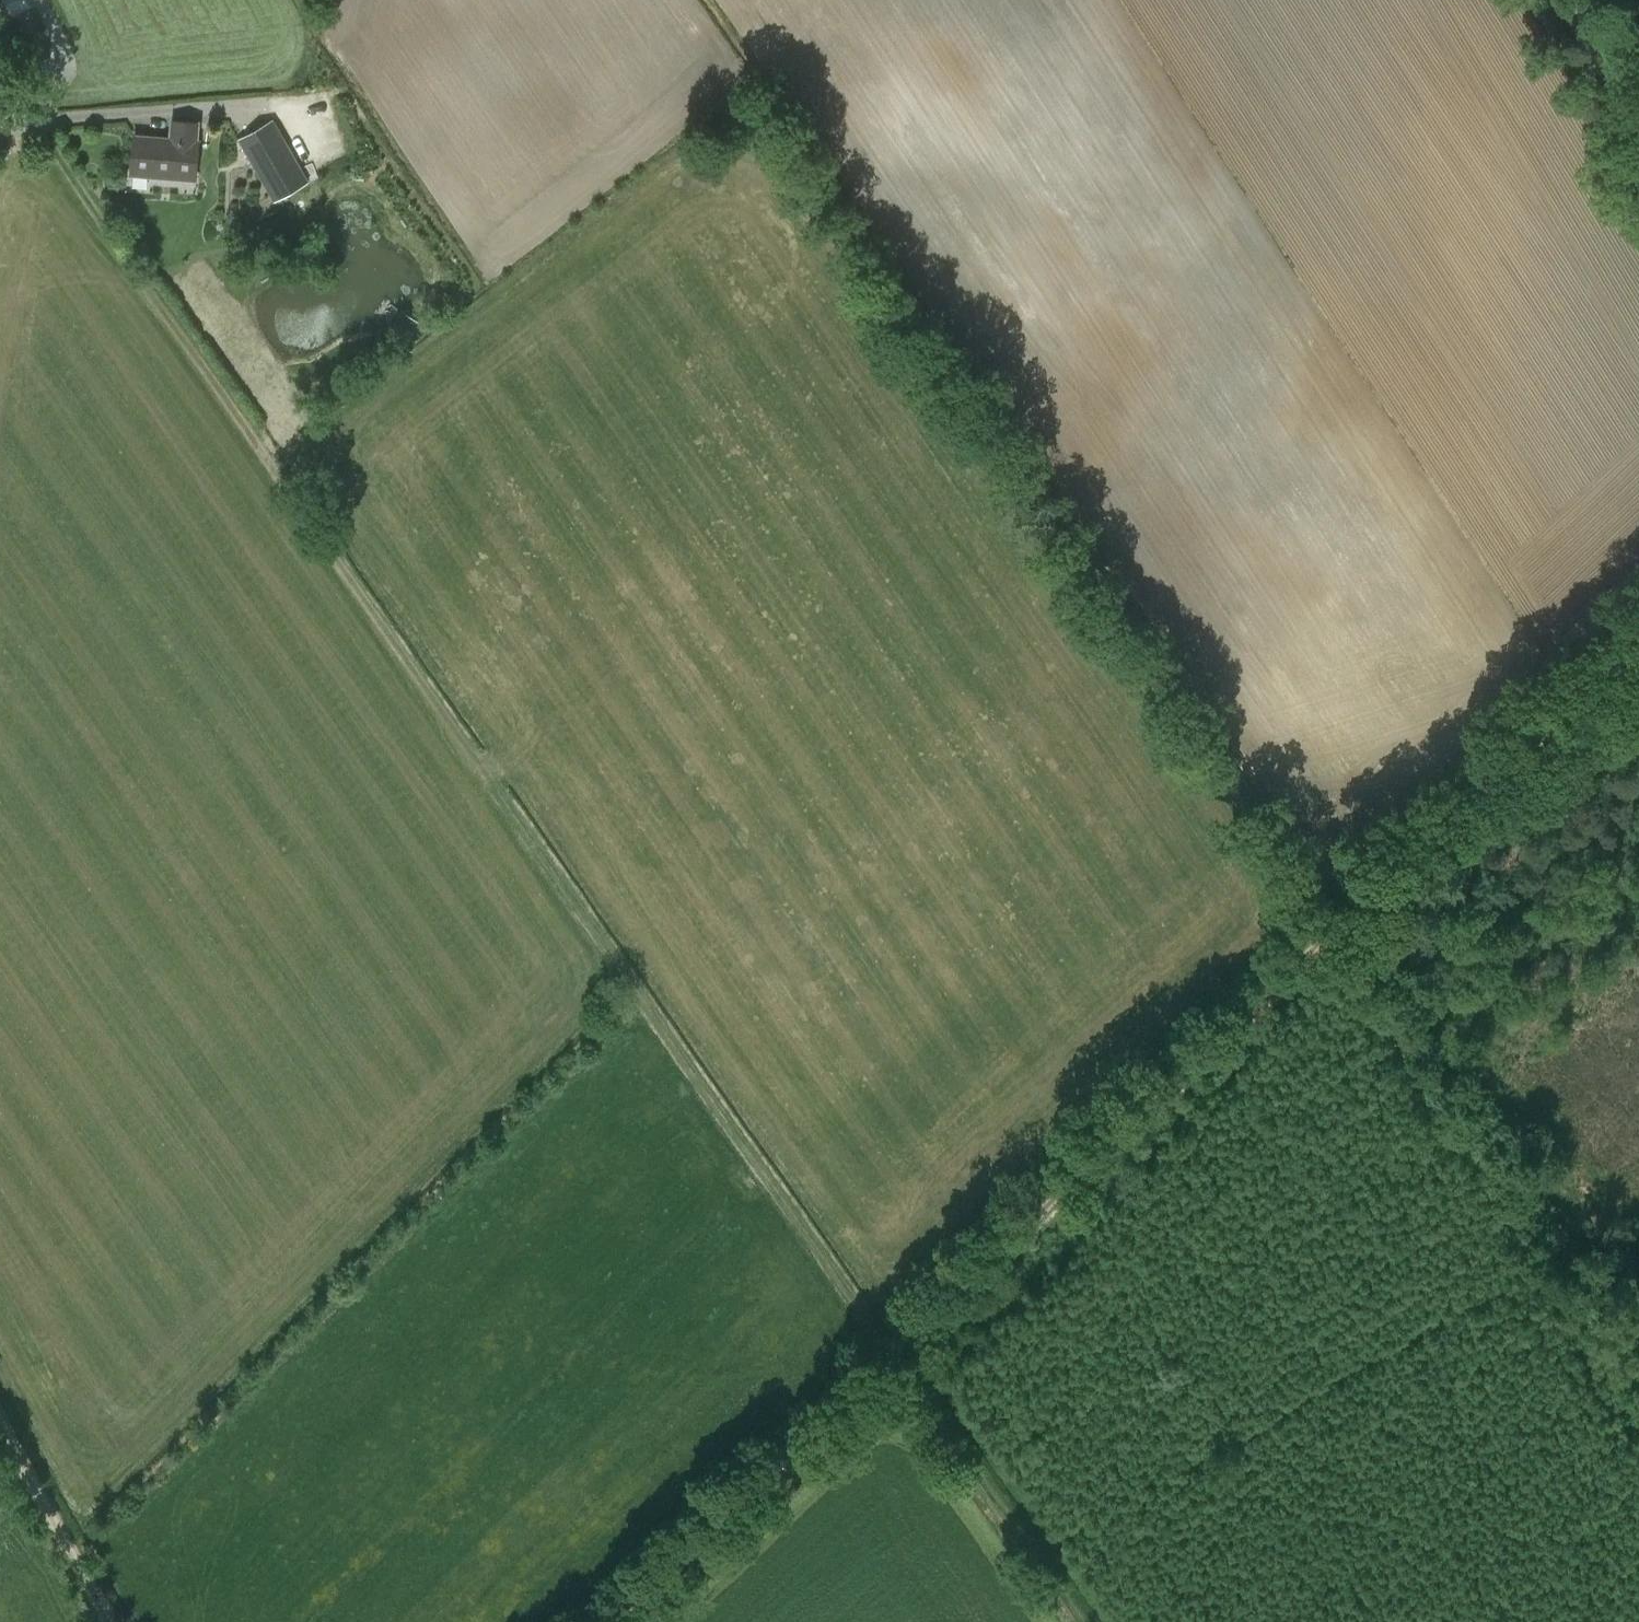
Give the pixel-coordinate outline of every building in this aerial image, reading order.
[(194,178),(199,121),(171,118),(170,139),(137,136),(134,170),(147,171),(147,174),(194,178)] [(238,139),(274,201),(310,180),(273,118),(238,139)]
